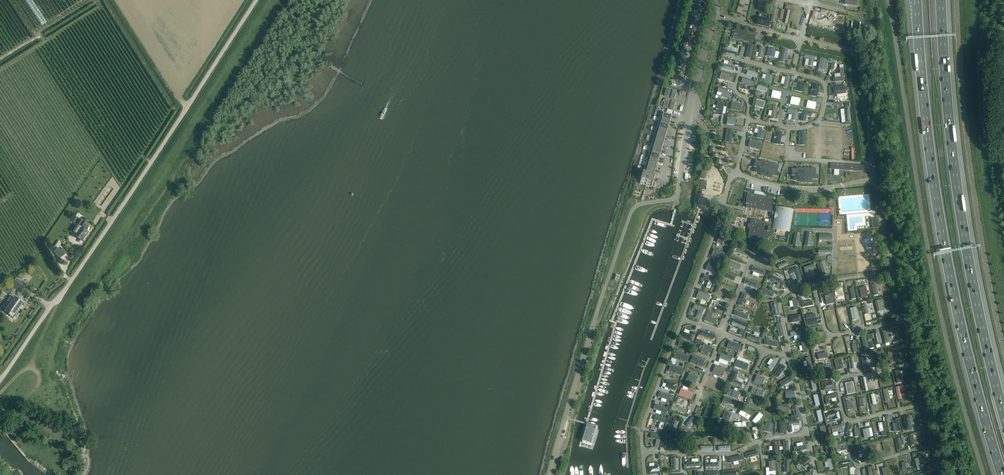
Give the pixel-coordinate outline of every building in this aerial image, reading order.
[(768,26),(770,19),(759,17),(757,24),(768,26)] [(753,42),(755,32),(735,27),(733,38),(753,42)] [(767,56),(774,57),(776,49),(769,47),(767,56)] [(737,53),(727,50),(725,49),(724,50),(724,51),(725,51),(724,54),(736,58),(737,53)] [(812,66),(814,56),(805,54),(804,58),(809,59),(808,66),(812,66)] [(827,60),(820,58),(818,68),(825,70),(827,60)] [(843,81),(843,77),(845,77),(844,68),(840,68),(839,68),(840,77),(834,78),(835,82),(843,81)] [(731,75),(722,73),(720,79),(730,81),(731,75)] [(773,76),(767,74),(764,82),(771,84),(773,76)] [(804,84),(797,82),(795,91),(802,92),(804,84)] [(816,85),(814,85),(811,96),(817,97),(820,85),(816,84),(816,85)] [(845,86),(835,87),(836,94),(846,93),(845,86)] [(730,94),(726,93),(726,90),(718,88),(718,92),(722,93),(721,96),(729,98),(730,94)] [(772,90),(771,98),(780,99),(781,92),(772,90)] [(791,97),(790,104),(799,106),(800,99),(791,97)] [(763,108),(765,102),(757,99),(755,106),(763,108)] [(808,101),(806,108),(815,110),(816,102),(808,101)] [(724,103),(718,102),(715,114),(721,115),(724,103)] [(738,103),(738,104),(732,103),(731,110),(740,111),(741,104),(738,103)] [(787,113),(792,114),(791,120),(795,121),(797,111),(788,109),(787,113)] [(812,113),(803,111),(801,121),(805,121),(806,116),(811,117),(812,113)] [(670,120),(672,115),(661,112),(660,117),(670,120)] [(669,125),(670,120),(660,117),(658,122),(669,125)] [(736,118),(727,117),(726,124),(735,125),(736,118)] [(667,130),(669,125),(658,122),(657,127),(667,130)] [(666,135),(667,130),(657,127),(655,132),(666,135)] [(766,131),(758,129),(756,138),(764,139),(766,131)] [(727,130),(725,142),(731,143),(733,131),(727,130)] [(664,140),(666,135),(655,132),(654,136),(664,140)] [(661,149),(663,144),(652,141),(651,146),(661,149)] [(750,142),(749,147),(760,149),(762,144),(751,141),(750,142)] [(660,154),(661,149),(651,146),(650,151),(660,154)] [(658,159),(660,154),(650,151),(648,156),(658,159)] [(657,164),(658,159),(648,156),(647,161),(657,164)] [(655,169),(657,164),(647,161),(645,166),(655,169)] [(753,166),(753,167),(756,168),(755,171),(761,173),(761,175),(771,177),(772,173),(774,173),(774,174),(779,176),(780,173),(776,171),(778,166),(761,161),(761,162),(756,161),(754,166),(753,166)] [(645,166),(644,171),(654,174),(655,169),(645,166)] [(792,175),(791,175),(791,176),(794,176),(794,180),(800,180),(801,180),(801,181),(811,182),(812,177),(813,177),(813,178),(819,178),(819,175),(815,175),(815,169),(797,168),(797,169),(793,169),(792,175)] [(651,187),(652,187),(655,174),(654,174),(644,171),(640,183),(640,184),(651,187)] [(774,198),(747,193),(746,202),(746,204),(747,204),(746,205),(747,205),(756,207),(756,209),(755,209),(771,212),(774,198)] [(769,222),(751,219),(750,224),(750,223),(748,224),(748,225),(747,226),(748,227),(749,228),(749,229),(748,237),(772,242),(773,233),(776,233),(777,229),(789,231),(793,211),(777,208),(775,220),(770,219),(769,219),(769,222)] [(82,227),(77,234),(75,237),(80,240),(81,239),(83,241),(86,236),(92,227),(90,226),(91,226),(82,220),(79,225),(82,227)] [(719,236),(717,242),(727,246),(729,240),(719,236)] [(737,250),(736,252),(748,256),(750,252),(737,248),(737,250)] [(59,249),(55,252),(59,259),(67,255),(63,250),(61,251),(59,249)] [(714,249),(711,255),(723,260),(726,253),(714,249)] [(730,261),(729,265),(739,269),(741,266),(730,261)] [(706,270),(718,274),(720,268),(708,263),(706,270)] [(813,264),(803,267),(807,277),(811,276),(809,270),(814,269),(813,264)] [(764,276),(766,271),(753,267),(752,271),(764,276)] [(791,273),(794,272),(797,282),(802,280),(798,267),(790,270),(791,273)] [(734,281),(736,277),(725,272),(723,276),(734,281)] [(709,281),(706,287),(710,289),(714,279),(704,274),(703,278),(709,281)] [(769,279),(780,284),(782,280),(771,275),(769,279)] [(16,278),(12,284),(21,290),(25,284),(16,278)] [(746,279),(744,283),(756,288),(758,284),(746,279)] [(715,293),(726,298),(728,293),(721,290),(723,286),(718,284),(715,293)] [(868,295),(866,286),(859,288),(861,297),(868,295)] [(761,291),(772,297),(775,293),(763,287),(761,291)] [(839,298),(845,296),(843,287),(836,289),(839,298)] [(702,299),(708,302),(711,295),(699,291),(696,298),(702,300),(702,299)] [(742,307),(747,294),(743,293),(738,305),(742,307)] [(828,294),(829,299),(826,299),(827,305),(834,303),(832,293),(828,294)] [(13,299),(12,298),(9,302),(10,303),(7,309),(7,310),(15,316),(19,311),(18,310),(23,303),(15,297),(13,299)] [(692,308),(698,310),(696,315),(701,317),(704,308),(694,304),(692,308)] [(856,307),(850,309),(853,320),(859,319),(856,307)] [(747,320),(749,315),(736,310),(734,315),(747,320)] [(713,314),(708,312),(704,320),(715,325),(717,322),(716,321),(717,320),(711,317),(713,314)] [(790,316),(791,323),(801,321),(800,314),(790,316)] [(806,319),(808,326),(817,324),(816,317),(806,319)] [(731,324),(744,330),(747,324),(734,319),(731,324)] [(702,330),(700,335),(713,340),(715,336),(702,330)] [(691,341),(694,336),(683,332),(681,338),(691,341)] [(759,342),(761,338),(749,333),(747,338),(759,342)] [(680,346),(690,349),(692,344),(682,340),(681,341),(680,342),(680,343),(679,345),(680,346)] [(737,352),(740,344),(732,341),(729,349),(737,352)] [(700,345),(699,349),(702,350),(701,353),(707,356),(709,352),(710,353),(712,349),(700,345)] [(895,362),(892,350),(887,352),(890,363),(895,362)] [(677,352),(676,353),(675,354),(675,355),(675,357),(675,358),(685,362),(687,356),(677,352)] [(721,354),(719,358),(731,363),(732,359),(721,354)] [(703,361),(693,357),(691,362),(701,366),(703,361)] [(834,360),(836,370),(843,368),(841,358),(834,360)] [(746,371),(749,364),(737,359),(734,366),(746,371)] [(777,362),(774,359),(768,368),(771,370),(777,362)] [(681,375),(683,369),(671,364),(668,371),(681,375)] [(786,367),(782,364),(774,375),(778,377),(786,367)] [(832,374),(831,368),(827,369),(826,364),(818,366),(820,376),(832,374)] [(713,372),(723,376),(725,370),(715,365),(713,372)] [(743,383),(735,380),(738,373),(734,371),(729,383),(741,387),(743,383)] [(689,373),(686,380),(695,385),(698,377),(689,373)] [(754,382),(762,385),(765,378),(757,375),(754,382)] [(780,383),(782,387),(793,380),(791,376),(780,383)] [(677,384),(667,381),(665,387),(675,390),(677,384)] [(835,389),(833,381),(822,383),(823,391),(835,389)] [(853,382),(846,383),(848,394),(855,393),(853,382)] [(895,388),(898,400),(902,399),(901,393),(904,392),(903,386),(895,388)] [(753,387),(750,393),(761,398),(764,392),(753,387)] [(728,388),(725,394),(737,399),(740,393),(728,388)] [(691,398),(693,393),(681,389),(679,394),(691,398)] [(794,391),(785,392),(786,399),(795,398),(794,391)] [(660,392),(658,397),(671,401),(673,396),(660,392)] [(830,404),(829,399),(836,398),(835,394),(825,397),(827,405),(830,404)] [(729,406),(728,407),(731,408),(732,405),(734,401),(725,397),(722,404),(729,406)] [(757,406),(751,403),(752,400),(748,398),(745,406),(755,410),(757,406)] [(655,404),(653,409),(666,413),(668,409),(655,404)] [(686,410),(672,405),(671,409),(685,414),(686,410)] [(703,417),(709,419),(714,407),(707,405),(703,417)] [(731,414),(725,411),(720,423),(726,426),(731,414)] [(827,418),(834,416),(835,419),(840,418),(838,411),(826,414),(827,418)] [(759,413),(755,419),(758,421),(763,416),(759,413)] [(665,419),(656,416),(654,420),(660,422),(658,429),(662,430),(665,419)] [(672,416),(668,428),(672,430),(677,418),(672,416)] [(686,425),(689,427),(696,419),(693,417),(686,425)] [(799,420),(788,422),(791,433),(795,432),(793,426),(800,424),(799,420)] [(771,433),(773,424),(766,422),(764,431),(771,433)] [(582,442),(592,445),(598,426),(587,423),(582,442)] [(661,436),(651,434),(650,438),(657,439),(655,447),(659,448),(661,436)] [(837,452),(847,450),(846,442),(835,445),(837,452)] [(855,460),(859,459),(858,450),(865,449),(864,445),(853,447),(855,460)] [(803,465),(810,459),(807,456),(803,459),(801,457),(794,463),(797,466),(801,463),(803,465)] [(904,474),(912,472),(912,469),(907,470),(905,462),(901,463),(904,474)]
